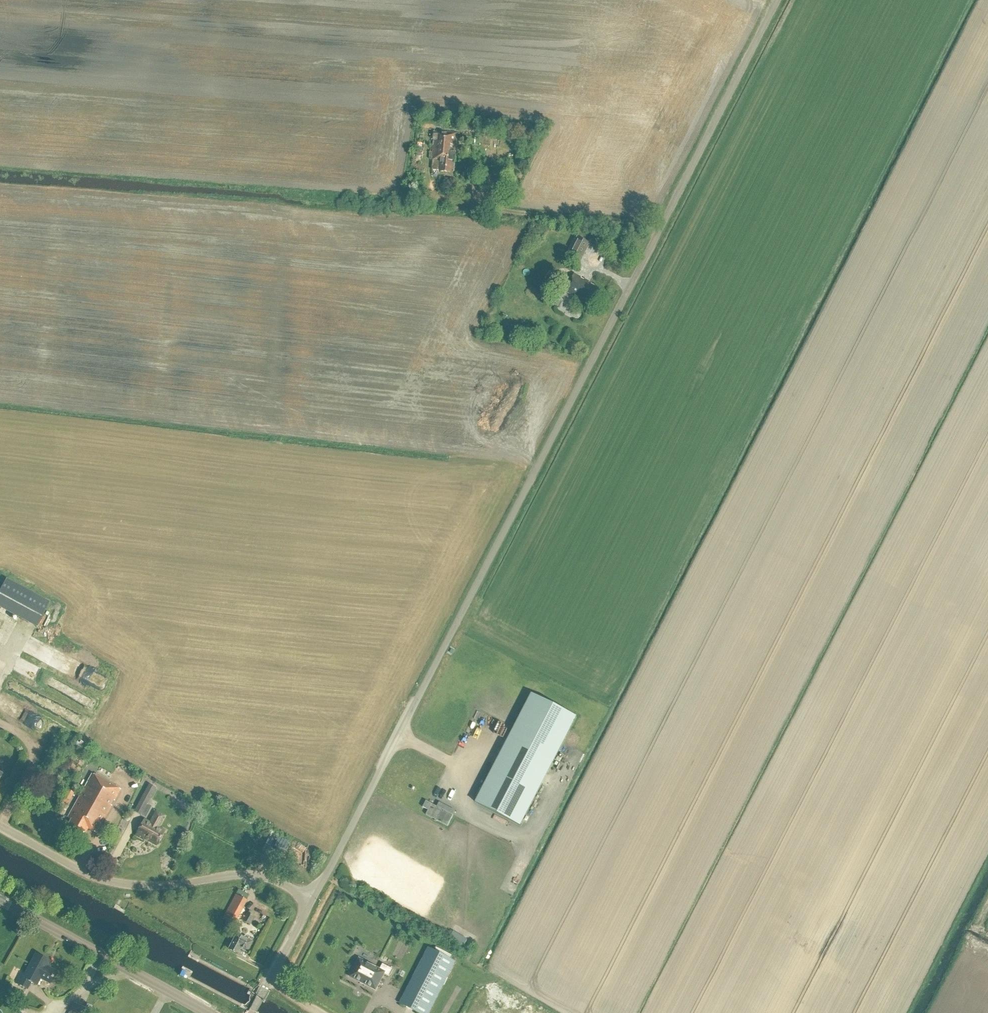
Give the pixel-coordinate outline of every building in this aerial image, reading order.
[(480,134),(495,136),(495,129),(480,127),(480,134)] [(530,130),(522,136),(528,146),(537,141),(530,130)] [(433,171),(440,171),(440,172),(452,173),(453,162),(455,162),(457,134),(434,132),(432,153),(430,153),(429,160),(433,161),(433,171)] [(417,175),(424,172),(421,166),(414,169),(417,175)] [(566,258),(580,265),(590,244),(577,237),(566,258)] [(581,298),(591,303),(598,289),(588,283),(589,282),(574,274),(565,292),(580,300),(581,298)] [(554,300),(551,305),(557,308),(560,303),(554,300)] [(6,579),(0,590),(0,609),(36,628),(50,602),(6,579)] [(521,825),(576,718),(531,695),(475,802),(521,825)] [(71,744),(61,745),(61,753),(71,752),(71,744)] [(81,767),(88,756),(81,752),(74,762),(81,767)] [(64,831),(81,841),(87,830),(95,835),(119,790),(91,775),(67,819),(70,821),(64,831)] [(152,807),(147,805),(156,788),(149,785),(134,812),(146,818),(152,807)] [(424,814),(448,827),(453,816),(452,816),(435,807),(425,801),(421,807),(427,810),(424,814)] [(144,839),(157,846),(165,831),(158,828),(164,816),(156,812),(150,823),(143,820),(135,835),(144,840),(144,839)] [(247,901),(235,895),(222,919),(234,926),(247,901)] [(253,916),(247,913),(243,921),(249,925),(253,916)] [(236,935),(228,949),(237,954),(239,950),(245,953),(251,943),(236,935)] [(457,963),(430,949),(401,1004),(417,1012),(431,1012),(457,963)] [(224,950),(221,957),(226,960),(230,954),(224,950)] [(49,962),(35,954),(24,975),(21,973),(15,983),(27,989),(30,983),(36,986),(40,979),(49,984),(55,972),(46,967),(49,962)] [(359,958),(359,959),(349,977),(375,991),(384,974),(388,976),(389,975),(392,969),(382,964),(380,968),(359,958)] [(347,972),(330,970),(328,982),(346,984),(347,972)] [(69,1012),(89,1012),(90,1011),(74,1003),(69,1012)]
